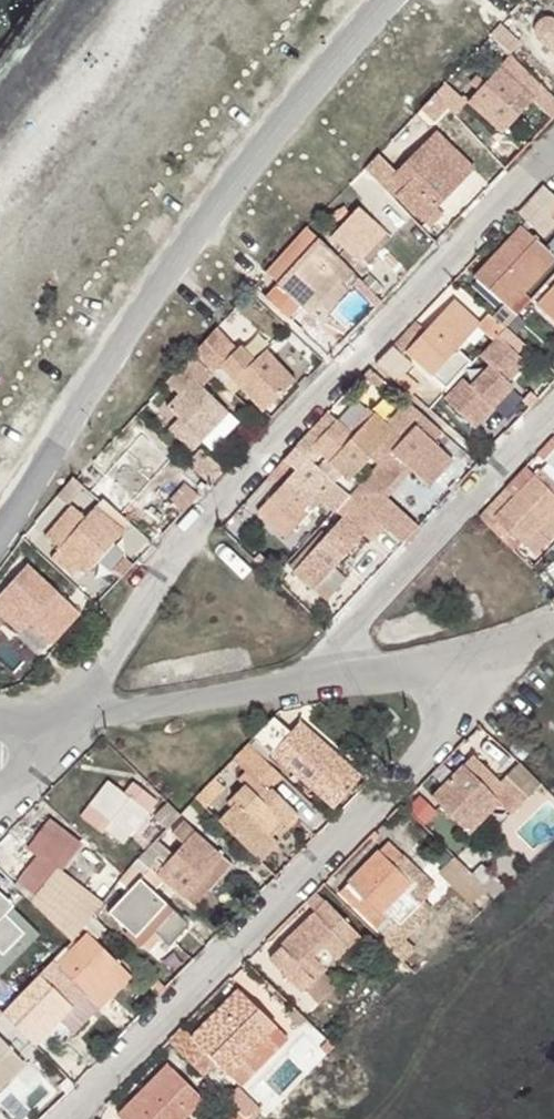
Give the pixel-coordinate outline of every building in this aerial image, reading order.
[(553,18),(546,18),(541,20),(536,25),(533,31),(533,35),(536,40),(553,56),(553,19),(553,18)] [(490,37),(505,52),(517,41),(501,26),(490,37)] [(462,103),(494,138),(528,105),(549,127),(553,122),(553,104),(509,58),(462,103)] [(440,119),(465,96),(451,81),(426,104),(440,119)] [(426,146),(463,182),(473,173),(435,136),(426,146)] [(399,195),(430,227),(440,217),(434,211),(463,182),(426,146),(396,177),(407,187),(399,195)] [(391,168),(379,156),(365,170),(377,183),(391,168)] [(553,213),(553,196),(544,187),(535,196),(553,213)] [(553,228),(553,213),(535,196),(518,214),(544,238),(553,228)] [(360,261),(386,234),(360,208),(332,238),(344,250),(340,254),(362,274),(368,267),(367,266),(360,261)] [(498,322),(505,328),(517,316),(509,309),(553,259),(521,228),(475,278),(503,304),(493,316),(498,322)] [(391,239),(386,234),(360,261),(367,266),(391,239)] [(318,239),(265,296),(291,321),(303,309),(309,313),(317,306),(329,292),(339,281),(348,290),(358,279),(335,255),(318,239)] [(536,307),(553,324),(553,288),(536,307)] [(338,300),(329,292),(317,306),(325,313),(338,300)] [(457,350),(481,324),(456,300),(406,353),(445,389),(470,363),(457,350)] [(493,316),(490,315),(481,324),(488,331),(498,322),(493,316)] [(488,331),(495,339),(497,337),(503,330),(505,328),(498,322),(488,331)] [(235,352),(215,331),(193,356),(214,376),(264,425),(271,418),(264,411),(295,382),(266,350),(254,362),(241,347),(235,352)] [(443,400),(474,428),(512,387),(506,383),(524,364),(497,337),(495,339),(478,357),(488,366),(468,387),(462,380),(443,400)] [(375,365),(411,396),(418,388),(404,374),(411,367),(392,348),(375,365)] [(214,376),(193,356),(167,383),(180,395),(167,409),(179,421),(186,427),(177,437),(192,452),(229,414),(202,388),(214,376)] [(330,413),(295,448),(337,487),(349,499),(362,484),(393,452),(426,418),(410,404),(390,428),(374,413),(354,436),(330,413)] [(435,444),(444,434),(426,418),(393,452),(428,486),(452,461),(435,444)] [(170,430),(177,437),(186,427),(179,421),(170,430)] [(143,431),(87,487),(98,501),(101,498),(124,521),(171,473),(145,448),(152,439),(143,431)] [(542,453),(553,464),(553,440),(542,453)] [(295,448),(285,459),(296,472),(269,500),(297,528),(337,487),(295,448)] [(186,465),(207,486),(221,472),(199,451),(186,465)] [(553,546),(553,493),(534,475),(515,496),(509,491),(499,502),(505,507),(495,517),(523,543),(516,551),(533,568),(553,546)] [(164,500),(180,515),(195,500),(180,484),(164,500)] [(362,484),(349,499),(372,519),(385,504),(362,484)] [(87,572),(128,525),(124,521),(101,498),(98,501),(85,516),(72,504),(46,536),(59,548),(52,556),(72,575),(80,566),(87,572)] [(372,519),(349,499),(337,511),(344,517),(293,570),(313,588),(336,564),(363,536),(370,544),(384,529),(372,519)] [(297,528),(269,500),(259,510),(289,537),(297,528)] [(336,564),(313,588),(324,600),(348,575),(336,564)] [(0,596),(0,615),(19,633),(26,625),(49,647),(78,614),(28,566),(0,596)] [(285,740),(267,723),(248,743),(266,759),(273,752),(332,805),(362,774),(301,721),(285,740)] [(272,792),(285,777),(266,759),(248,743),(234,759),(254,780),(249,785),(249,794),(236,806),(218,822),(242,846),(259,829),(265,835),(278,823),(281,826),(284,830),(296,817),(272,792)] [(484,816),(506,793),(499,786),(469,757),(430,797),(467,833),(484,816)] [(105,829),(122,843),(157,800),(133,781),(125,791),(109,779),(79,816),(101,833),(105,829)] [(249,794),(249,785),(231,801),(236,806),(249,794)] [(553,833),(553,800),(540,786),(497,830),(528,860),(553,833)] [(73,936),(91,914),(72,901),(83,887),(62,870),(82,845),(51,820),(29,847),(39,854),(15,884),(32,902),(35,899),(59,919),(56,922),(73,936)] [(242,846),(252,855),(281,826),(278,823),(265,835),(259,829),(242,846)] [(159,840),(141,860),(191,906),(204,892),(192,880),(218,852),(196,831),(174,854),(159,840)] [(379,933),(428,885),(385,842),(337,890),(379,933)] [(230,864),(218,852),(192,880),(204,892),(230,864)] [(475,901),(490,885),(458,854),(443,870),(475,901)] [(134,935),(163,905),(136,880),(108,910),(134,935)] [(301,991),(358,935),(325,901),(324,902),(314,892),(304,902),(314,913),(268,956),(301,991)] [(43,937),(0,894),(0,981),(43,937)] [(99,1005),(131,974),(88,931),(57,962),(53,957),(15,998),(3,1012),(34,1042),(56,1017),(53,1014),(81,986),(99,1005)] [(239,1085),(291,1033),(242,984),(192,1034),(183,1024),(169,1039),(213,1083),(225,1071),(239,1085)] [(71,1032),(99,1005),(81,986),(53,1014),(56,1017),(71,1032)] [(25,1064),(0,1037),(0,1087),(25,1064)] [(202,1098),(168,1063),(118,1114),(122,1118),(181,1118),(202,1098)] [(235,1118),(259,1118),(268,1112),(249,1088),(225,1107),(235,1118)]
